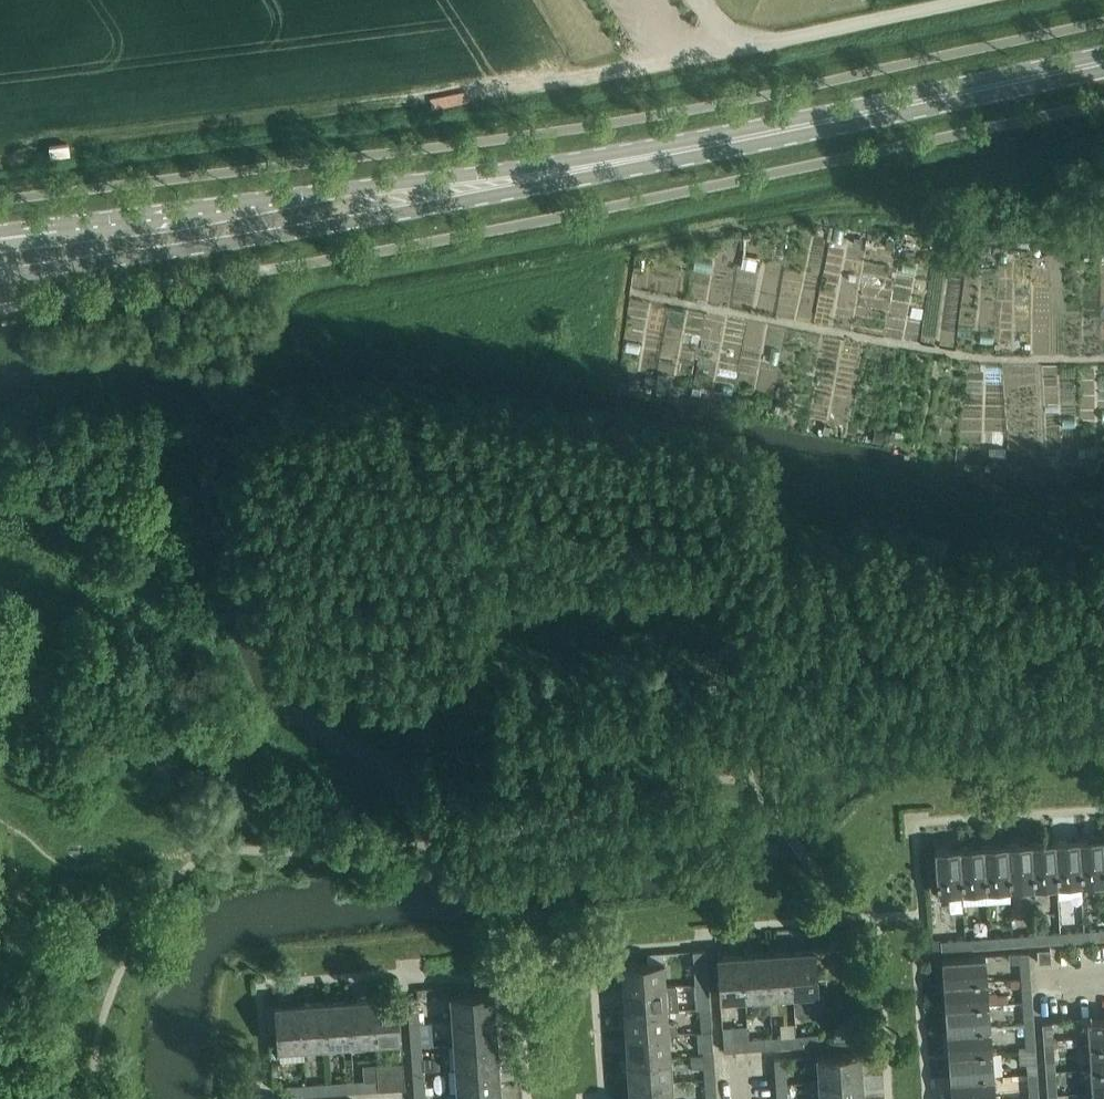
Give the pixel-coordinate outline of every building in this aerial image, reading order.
[(1103,880),(1103,869),(1102,836),(1078,838),(1081,882),(1103,880)] [(1057,883),(1081,882),(1078,838),(1054,839),(1057,883)] [(1033,885),(1057,883),(1054,839),(1030,841),(1033,885)] [(1008,887),(1033,885),(1030,841),(1005,843),(1008,887)] [(984,888),(1008,887),(1005,843),(981,844),(984,888)] [(960,890),(984,888),(981,844),(957,846),(960,890)] [(936,891),(958,890),(960,890),(957,846),(933,848),(936,891)] [(1103,937),(1103,927),(1089,928),(1090,938),(1103,937)] [(1066,940),(1084,939),(1084,929),(1065,930),(1066,940)] [(1042,941),(1061,940),(1060,930),(1042,931),(1042,941)] [(1020,943),(1028,942),(1037,942),(1036,932),(1019,933),(1020,943)] [(995,945),(1013,943),(1012,933),(994,935),(995,945)] [(971,946),(989,945),(988,935),(970,936),(971,946)] [(947,948),(965,947),(964,936),(946,938),(947,948)] [(1037,960),(1050,959),(1049,946),(1036,947),(1037,960)] [(817,991),(814,948),(812,948),(812,949),(789,950),(792,991),(815,990),(815,991),(817,991)] [(768,993),(792,991),(789,950),(765,952),(768,993)] [(1020,970),(1029,969),(1028,951),(1018,951),(1020,970)] [(744,995),(768,993),(765,952),(741,954),(744,995)] [(985,977),(984,955),(985,955),(985,953),(940,956),(940,958),(941,958),(943,981),(986,979),(986,977),(985,977)] [(744,995),(741,954),(718,955),(718,954),(716,955),(719,997),(721,997),(721,996),(744,995)] [(697,977),(707,976),(706,957),(696,958),(697,977)] [(663,984),(662,961),(663,961),(663,959),(619,962),(619,964),(621,964),(623,988),(675,985),(675,983),(663,984)] [(1030,975),(1020,976),(1021,994),(1031,994),(1030,975)] [(986,979),(943,981),(944,1005),(987,1002),(987,991),(986,979)] [(699,1000),(709,1000),(708,981),(697,982),(699,1000)] [(624,1012),(665,1009),(665,1008),(676,1007),(675,985),(623,988),(624,1012)] [(493,1015),(492,991),(493,991),(492,990),(449,993),(450,995),(451,995),(452,1017),(453,1017),(453,1018),(493,1015)] [(399,1037),(395,995),(394,995),(394,996),(371,998),(374,1038),(397,1036),(397,1037),(399,1037)] [(350,1040),(374,1038),(371,998),(347,999),(350,1040)] [(326,1042),(350,1040),(347,999),(323,1001),(326,1042)] [(1031,999),(1022,1000),(1023,1018),(1033,1018),(1031,999)] [(302,1044),(326,1042),(323,1001),(299,1003),(302,1044)] [(946,1029),(989,1026),(987,1002),(944,1005),(946,1029)] [(302,1044),(299,1003),(276,1005),(275,1003),(274,1004),(277,1047),(279,1046),(302,1044)] [(408,1022),(419,1021),(417,1003),(407,1003),(408,1022)] [(700,1024),(711,1023),(709,1005),(699,1006),(700,1024)] [(666,1021),(665,1009),(624,1012),(626,1035),(667,1032),(666,1032),(677,1031),(676,1021),(666,1021)] [(455,1042),(495,1039),(493,1015),(453,1018),(455,1042)] [(1086,1018),(1088,1042),(1103,1041),(1103,1017),(1086,1018)] [(1023,1024),(1024,1042),(1034,1041),(1033,1023),(1023,1024)] [(723,1049),(742,1048),(741,1037),(748,1037),(747,1024),(729,1025),(729,1026),(722,1026),(723,1039),(722,1039),(723,1049)] [(410,1047),(420,1046),(419,1026),(408,1027),(410,1047)] [(948,1053),(991,1050),(989,1026),(946,1029),(948,1053)] [(1052,1027),(1042,1027),(1043,1045),(1053,1045),(1076,1043),(1076,1036),(1052,1038),(1052,1027)] [(702,1048),(712,1047),(711,1029),(700,1030),(702,1048)] [(627,1059),(668,1056),(667,1032),(626,1035),(627,1059)] [(801,1044),(820,1043),(819,1032),(800,1034),(801,1044)] [(777,1046),(796,1044),(795,1034),(776,1035),(777,1046)] [(753,1047),(772,1046),(771,1036),(753,1037),(753,1047)] [(456,1066),(497,1063),(495,1039),(455,1042),(456,1066)] [(1103,1065),(1103,1041),(1088,1042),(1089,1066),(1103,1065)] [(1026,1065),(1036,1065),(1035,1047),(1025,1048),(1025,1046),(1018,1046),(1019,1060),(1026,1060),(1026,1065)] [(411,1069),(422,1069),(421,1050),(410,1051),(411,1069)] [(991,1050),(948,1053),(949,1076),(992,1073),(991,1050)] [(1053,1050),(1043,1051),(1045,1070),(1055,1069),(1053,1050)] [(860,1076),(858,1052),(859,1052),(859,1051),(816,1054),(816,1055),(817,1055),(819,1079),(860,1076)] [(714,1071),(713,1053),(689,1054),(690,1067),(703,1067),(703,1072),(714,1071)] [(629,1084),(670,1081),(668,1056),(627,1059),(629,1084)] [(774,1076),(785,1075),(783,1057),(773,1057),(774,1076)] [(377,1077),(378,1088),(402,1086),(400,1060),(376,1062),(377,1067),(376,1067),(377,1077)] [(458,1089),(498,1087),(497,1063),(456,1066),(458,1089)] [(1103,1091),(1103,1065),(1089,1066),(1091,1092),(1103,1091)] [(1026,1071),(1028,1090),(1037,1090),(1036,1070),(1026,1071)] [(994,1098),(992,1073),(949,1076),(951,1098),(984,1098),(994,1098)] [(413,1093),(424,1092),(422,1074),(412,1075),(413,1093)] [(1057,1094),(1055,1075),(1045,1075),(1047,1095),(1057,1094)] [(860,1076),(819,1079),(820,1098),(862,1098),(860,1076)] [(378,1088),(377,1077),(359,1079),(360,1089),(378,1088)] [(705,1096),(716,1095),(714,1077),(704,1077),(705,1096)] [(336,1091),(354,1090),(354,1079),(335,1081),(336,1091)] [(786,1098),(785,1080),(775,1081),(776,1098),(782,1098),(786,1098)] [(312,1093),(330,1091),(330,1081),(311,1082),(312,1093)] [(629,1084),(630,1098),(671,1098),(670,1081),(629,1084)] [(288,1094),(307,1093),(306,1083),(287,1084),(288,1094)] [(498,1087),(458,1089),(458,1098),(499,1098),(498,1087)] [(1091,1092),(1091,1098),(1103,1098),(1103,1091),(1091,1092)]
